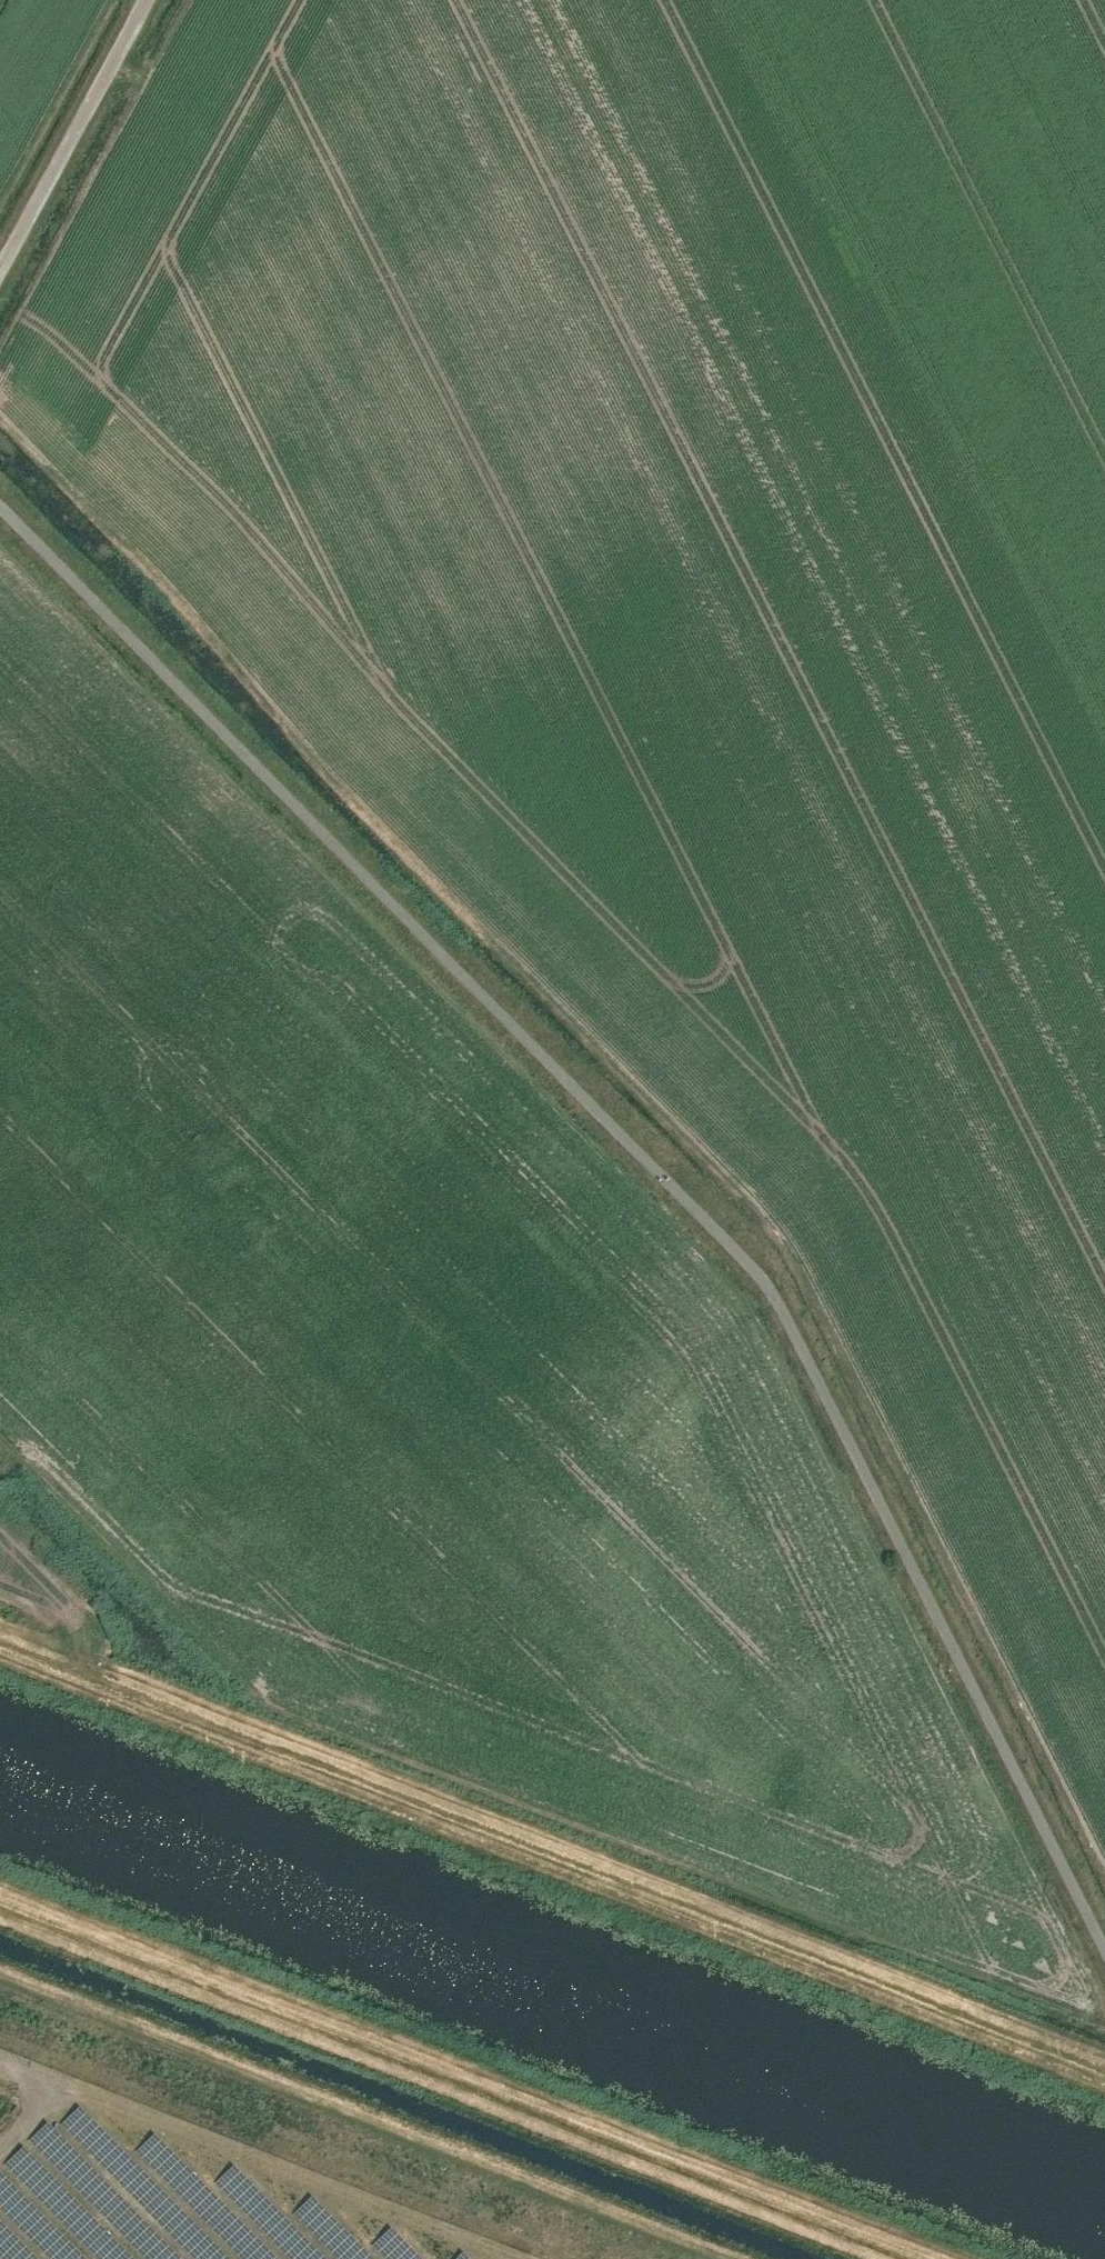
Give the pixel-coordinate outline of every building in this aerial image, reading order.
[(143,2153),(60,2152),(23,2258),(141,2258),(143,2153)]
